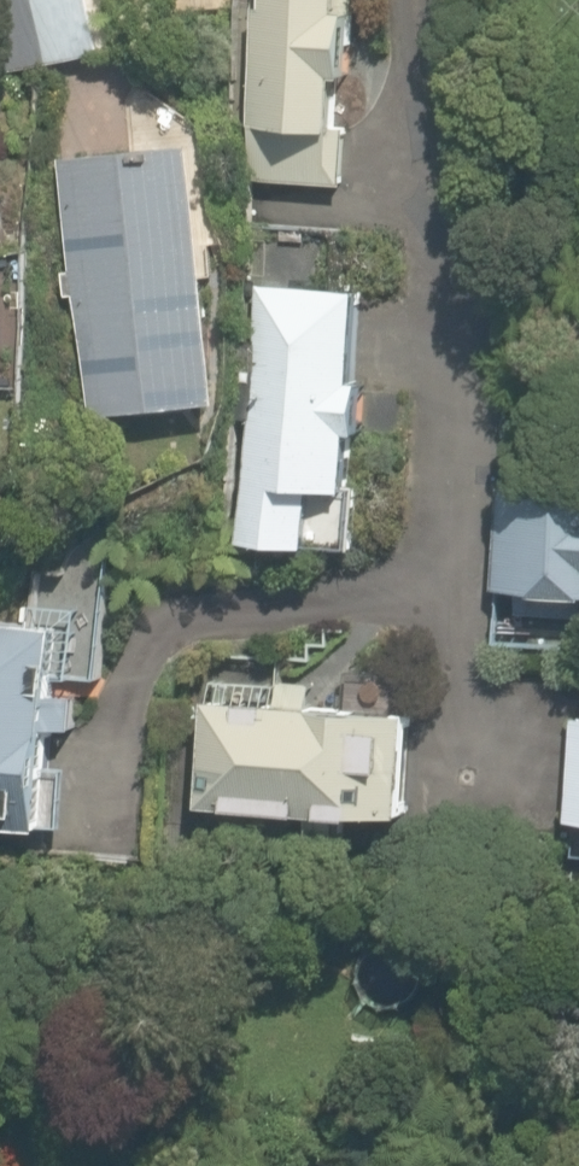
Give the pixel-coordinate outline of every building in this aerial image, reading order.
[(107,61),(102,0),(0,0),(0,70),(107,61)] [(243,133),(352,137),(356,0),(247,0),(243,133)] [(210,160),(69,172),(88,420),(230,409),(210,160)] [(382,307),(260,300),(246,547),(368,554),(382,307)] [(496,475),(496,598),(578,599),(578,475),(496,475)] [(77,795),(81,641),(0,639),(0,793),(77,795)] [(225,689),(218,816),(418,828),(426,701),(225,689)]
